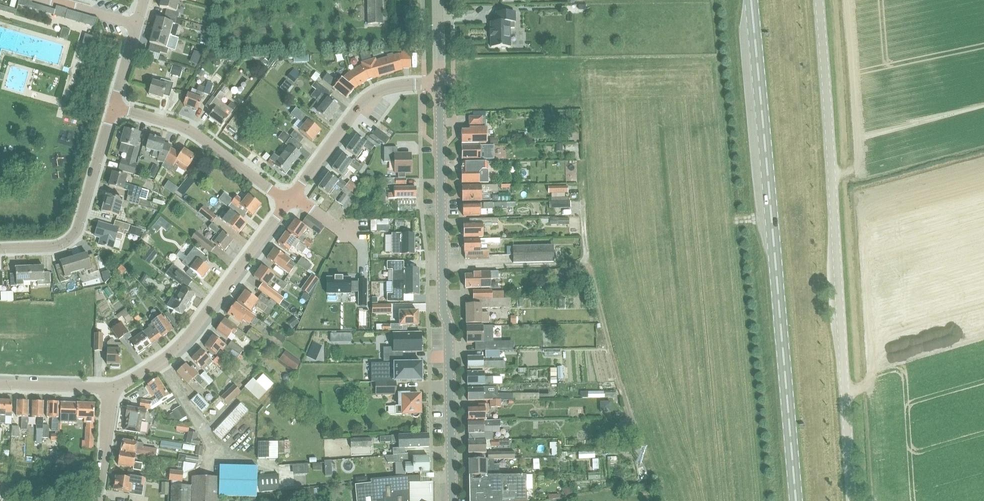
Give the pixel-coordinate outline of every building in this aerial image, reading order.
[(27,0),(19,0),(18,6),(65,19),(96,28),(98,20),(67,11),(56,8),(55,11),(32,4),(32,2),(27,0)] [(159,8),(166,10),(165,16),(177,19),(179,13),(176,12),(180,0),(181,1),(180,0),(179,0),(162,0),(159,8)] [(368,25),(383,24),(382,0),(367,0),(368,25)] [(15,16),(17,11),(0,6),(0,12),(15,16)] [(502,49),(505,49),(506,48),(510,47),(510,29),(514,29),(514,23),(515,23),(515,12),(496,13),(496,22),(491,22),(491,31),(490,32),(490,37),(491,37),(491,48),(501,48),(502,49)] [(156,19),(153,32),(169,36),(175,38),(179,26),(175,25),(177,19),(165,16),(163,21),(156,19)] [(67,41),(70,31),(63,29),(60,39),(67,41)] [(151,44),(149,50),(161,53),(167,55),(169,48),(176,50),(179,39),(175,38),(169,36),(153,32),(149,44),(151,44)] [(90,48),(93,37),(85,35),(82,46),(90,48)] [(352,78),(347,83),(354,89),(357,87),(358,88),(367,81),(367,82),(372,80),(372,79),(376,78),(402,71),(402,69),(411,69),(410,53),(401,53),(401,56),(398,56),(376,62),(375,60),(372,61),(363,64),(362,64),(363,66),(349,73),(352,78)] [(308,55),(293,56),(294,63),(309,62),(308,55)] [(181,76),(182,69),(173,66),(171,73),(181,76)] [(295,70),(289,79),(294,83),(300,74),(295,70)] [(315,83),(320,76),(316,73),(311,80),(315,83)] [(325,78),(323,81),(346,100),(355,90),(354,89),(347,83),(352,78),(349,73),(342,80),(342,79),(339,84),(332,78),(328,75),(325,78)] [(154,82),(149,96),(162,100),(163,96),(170,98),(174,84),(161,80),(160,84),(154,82)] [(286,81),(281,89),(286,93),(292,85),(286,81)] [(188,95),(184,106),(198,111),(202,100),(202,99),(204,94),(209,96),(213,85),(208,83),(206,89),(200,86),(196,97),(188,95)] [(339,109),(329,101),(333,97),(316,83),(312,88),(317,92),(312,97),(317,101),(323,106),(317,113),(329,122),(339,109)] [(213,97),(205,107),(208,109),(208,110),(212,113),(209,118),(222,127),(237,107),(231,103),(228,108),(221,102),(225,96),(221,93),(216,99),(213,97)] [(296,108),(291,114),(297,120),(305,125),(300,132),(312,142),(321,132),(314,126),(316,124),(302,113),(296,108)] [(461,131),(462,144),(486,144),(486,117),(470,117),(470,131),(461,131)] [(378,129),(373,135),(386,145),(392,139),(378,129)] [(125,130),(121,144),(131,147),(127,162),(122,160),(119,171),(134,175),(137,165),(134,164),(139,148),(136,148),(140,134),(125,130)] [(294,132),(290,137),(293,139),(300,144),(304,140),(294,132)] [(284,133),(279,140),(286,145),(291,139),(284,133)] [(371,152),(375,146),(367,141),(358,135),(347,150),(358,158),(359,159),(364,152),(363,149),(364,148),(365,147),(371,152)] [(163,166),(172,148),(172,146),(164,144),(165,141),(150,137),(147,149),(154,151),(153,157),(159,159),(158,161),(164,163),(163,166)] [(303,147),(301,145),(293,139),(288,146),(289,148),(281,158),(280,158),(279,159),(275,155),(268,164),(273,168),(275,166),(283,172),(282,172),(286,176),(291,169),(290,169),(300,156),(297,154),(303,147)] [(462,153),(461,154),(461,157),(462,159),(462,160),(480,160),(493,160),(493,146),(486,146),(480,146),(462,146),(462,153)] [(172,148),(163,166),(162,168),(174,175),(179,168),(186,173),(196,157),(184,150),(181,155),(171,149),(172,148)] [(411,173),(411,155),(398,155),(398,148),(384,148),(384,162),(395,162),(395,173),(411,173)] [(343,155),(332,169),(342,176),(347,169),(350,166),(356,170),(357,171),(361,165),(353,160),(352,162),(343,155)] [(369,167),(363,163),(357,171),(363,175),(369,167)] [(486,178),(486,171),(487,171),(488,171),(488,163),(487,163),(462,164),(462,184),(463,184),(483,184),(489,184),(488,178),(486,178)] [(154,178),(159,169),(154,166),(149,175),(154,178)] [(127,177),(113,173),(110,186),(123,190),(129,192),(128,196),(147,201),(150,192),(142,190),(125,184),(127,177)] [(345,187),(347,185),(340,179),(338,182),(328,175),(318,188),(328,196),(336,185),(343,190),(342,192),(344,193),(338,203),(343,206),(342,207),(347,211),(354,200),(356,195),(351,192),(345,188),(345,187)] [(188,178),(182,184),(188,189),(194,183),(188,178)] [(350,181),(345,188),(356,195),(360,188),(350,181)] [(498,186),(463,186),(463,201),(491,201),(491,193),(499,193),(499,186),(498,186)] [(395,188),(395,193),(388,193),(388,198),(417,198),(417,187),(395,188)] [(220,201),(219,202),(230,211),(235,215),(243,221),(249,214),(253,217),(261,206),(249,196),(244,202),(237,197),(233,201),(225,195),(222,199),(220,201)] [(107,197),(103,212),(119,217),(122,208),(128,209),(129,204),(139,206),(148,209),(150,203),(129,196),(127,202),(107,197)] [(507,203),(493,204),(463,204),(464,216),(481,216),(480,209),(493,209),(493,210),(507,210),(507,203)] [(203,208),(199,213),(212,224),(216,218),(203,208)] [(235,215),(230,211),(227,215),(224,212),(219,218),(239,234),(247,224),(243,221),(235,215)] [(319,235),(324,228),(308,216),(302,223),(319,235)] [(483,237),(483,225),(485,225),(485,226),(493,226),(493,224),(497,224),(497,219),(470,219),(470,223),(464,224),(464,238),(483,237)] [(309,248),(313,243),(307,239),(308,239),(302,235),(306,229),(295,220),(288,231),(299,239),(298,241),(309,248)] [(389,220),(371,220),(371,226),(371,232),(377,232),(377,227),(377,226),(381,226),(389,226),(389,224),(389,220)] [(100,224),(97,235),(102,236),(100,246),(113,250),(116,240),(122,242),(126,232),(129,233),(131,227),(116,222),(115,228),(100,224)] [(224,233),(212,224),(209,228),(211,230),(217,235),(211,241),(225,252),(233,241),(224,233)] [(141,236),(142,230),(133,227),(131,234),(141,236)] [(216,250),(195,233),(191,239),(211,256),(216,250)] [(302,254),(306,248),(286,234),(279,244),(289,252),(293,247),(302,254)] [(393,234),(392,234),(392,244),(392,254),(402,254),(414,255),(414,245),(414,234),(412,234),(393,234)] [(146,235),(142,240),(147,244),(151,239),(146,235)] [(480,249),(480,244),(500,244),(500,239),(464,240),(464,241),(463,243),(463,246),(464,247),(464,253),(465,253),(465,259),(489,259),(489,251),(483,251),(483,249),(480,249)] [(554,246),(513,247),(513,264),(554,263),(554,246)] [(152,248),(142,259),(148,264),(157,252),(152,248)] [(193,250),(182,263),(190,269),(186,274),(194,280),(198,276),(203,280),(210,270),(204,265),(206,263),(208,261),(193,250)] [(274,250),(267,260),(289,275),(293,269),(296,265),(286,258),(274,250)] [(87,255),(74,258),(79,272),(86,270),(86,272),(90,271),(91,274),(99,272),(95,258),(94,255),(88,256),(87,255)] [(174,257),(169,262),(176,268),(181,262),(174,257)] [(61,265),(56,266),(57,270),(61,283),(69,281),(68,277),(72,276),(71,274),(79,272),(74,258),(61,262),(61,265)] [(307,272),(312,266),(301,258),(297,264),(307,272)] [(388,262),(388,263),(388,267),(388,270),(393,270),(393,282),(419,282),(419,269),(411,269),(404,269),(404,268),(404,262),(396,262),(388,262)] [(122,266),(117,271),(121,275),(126,270),(122,266)] [(173,266),(165,275),(174,282),(175,282),(183,288),(180,294),(177,292),(168,308),(182,316),(196,295),(187,290),(188,287),(193,281),(176,268),(173,266)] [(44,267),(30,268),(31,282),(37,281),(38,286),(51,285),(50,273),(44,273),(44,267)] [(282,289),(286,284),(262,267),(254,277),(267,287),(271,281),(282,289)] [(16,275),(11,275),(11,287),(23,286),(23,282),(31,282),(30,268),(16,269),(16,275)] [(108,271),(102,273),(105,284),(112,278),(108,271)] [(464,286),(466,287),(466,289),(490,289),(490,280),(499,280),(499,272),(473,273),(473,275),(465,275),(465,281),(464,282),(464,286)] [(314,290),(318,281),(315,278),(312,276),(304,286),(302,290),(309,295),(311,297),(314,290)] [(335,278),(327,278),(327,294),(339,294),(351,294),(351,292),(358,292),(359,292),(359,294),(361,294),(367,294),(367,286),(367,280),(362,280),(359,280),(359,281),(359,282),(355,282),(351,282),(351,278),(342,278),(339,278),(335,278)] [(393,283),(386,283),(386,294),(388,294),(388,295),(388,299),(388,302),(397,302),(404,302),(404,298),(404,295),(412,295),(419,295),(419,286),(419,282),(393,282),(393,283)] [(278,295),(271,290),(270,291),(269,292),(267,296),(273,301),(280,305),(282,302),(284,299),(278,295)] [(267,317),(276,304),(270,300),(269,302),(261,296),(257,301),(245,292),(237,303),(250,313),(256,305),(258,306),(257,309),(267,317)] [(473,292),(474,300),(492,299),(492,292),(473,292)] [(309,297),(304,293),(301,297),(306,301),(309,297)] [(474,305),(466,305),(466,324),(489,323),(489,313),(481,313),(481,308),(493,308),(507,308),(507,299),(504,299),(492,299),(474,300),(474,305)] [(281,305),(287,309),(290,305),(284,300),(281,305)] [(235,304),(227,315),(240,324),(242,320),(247,323),(249,325),(250,323),(255,326),(259,321),(235,304)] [(391,305),(372,305),(372,314),(391,314),(391,305)] [(125,309),(116,316),(118,319),(122,316),(127,323),(133,320),(125,309)] [(348,331),(349,317),(322,315),(323,310),(315,310),(314,329),(348,331)] [(382,325),(377,325),(377,330),(383,330),(391,330),(399,330),(400,330),(407,330),(407,326),(418,326),(418,312),(399,312),(399,324),(391,324),(382,325)] [(141,320),(136,313),(132,316),(137,323),(141,320)] [(12,317),(3,316),(2,328),(11,328),(12,317)] [(147,339),(151,345),(162,336),(163,337),(172,331),(162,316),(153,323),(154,325),(143,333),(147,339)] [(293,326),(298,322),(294,317),(289,321),(293,326)] [(49,318),(49,329),(60,330),(61,319),(49,318)] [(240,340),(244,334),(224,321),(216,332),(227,339),(231,333),(240,340)] [(90,334),(90,322),(78,322),(78,334),(90,334)] [(147,339),(143,333),(134,340),(124,326),(119,330),(117,326),(112,330),(115,334),(119,340),(124,337),(129,344),(130,343),(138,355),(151,346),(151,345),(147,339)] [(465,329),(464,329),(465,333),(466,335),(467,343),(493,342),(493,326),(466,327),(465,329)] [(115,334),(112,330),(111,328),(106,331),(110,337),(115,334)] [(264,339),(262,337),(251,329),(246,335),(260,345),(264,339)] [(361,329),(361,338),(370,338),(370,329),(361,329)] [(389,340),(389,331),(377,331),(377,339),(389,340)] [(276,333),(273,337),(283,344),(286,340),(276,333)] [(384,348),(383,348),(384,349),(384,354),(384,357),(384,361),(384,362),(391,362),(402,361),(403,361),(403,357),(403,353),(406,352),(416,352),(422,352),(421,343),(421,333),(410,334),(393,334),(393,335),(393,344),(393,348),(388,348),(384,348)] [(95,335),(95,352),(103,352),(103,343),(103,334),(95,334),(95,335)] [(339,334),(331,334),(331,342),(339,342),(339,334)] [(240,355),(227,346),(213,337),(205,348),(215,356),(219,350),(229,356),(228,357),(237,364),(242,357),(240,355)] [(107,350),(108,350),(107,365),(112,365),(112,368),(119,368),(119,365),(120,365),(121,344),(116,344),(112,339),(107,344),(107,350)] [(231,341),(227,346),(240,355),(244,350),(231,341)] [(26,365),(27,345),(16,345),(16,364),(26,365)] [(37,365),(38,346),(27,345),(26,365),(37,365)] [(48,366),(48,346),(38,346),(37,365),(48,366)] [(58,366),(59,346),(48,346),(48,366),(58,366)] [(69,366),(70,347),(59,346),(58,366),(69,366)] [(80,367),(80,347),(70,347),(69,366),(80,367)] [(91,367),(92,347),(80,347),(80,367),(91,367)] [(286,350),(279,359),(295,370),(301,361),(286,350)] [(196,355),(192,360),(205,373),(200,377),(209,387),(214,382),(206,375),(211,370),(209,367),(213,363),(209,359),(201,351),(200,352),(198,351),(195,354),(196,355)] [(484,357),(467,357),(467,369),(505,369),(505,362),(484,362),(484,357)] [(217,358),(213,362),(221,371),(226,366),(217,358)] [(361,383),(360,383),(360,386),(371,386),(371,388),(376,389),(376,395),(397,395),(396,382),(410,382),(422,382),(422,375),(424,375),(424,372),(424,370),(422,370),(422,363),(404,363),(371,364),(371,374),(371,383),(361,383)] [(209,387),(200,377),(192,369),(190,370),(186,366),(177,373),(188,386),(194,380),(204,391),(209,387)] [(484,372),(467,372),(467,385),(468,385),(484,385),(489,385),(492,385),(499,385),(502,385),(502,377),(484,377),(484,372)] [(256,382),(253,379),(244,388),(258,401),(267,391),(274,384),(263,374),(256,382)] [(169,396),(158,379),(149,385),(149,386),(147,387),(151,394),(153,392),(159,402),(165,399),(165,400),(166,401),(168,404),(175,399),(172,394),(169,396)] [(221,399),(227,405),(240,392),(233,386),(221,399)] [(484,389),(468,389),(468,400),(491,400),(501,400),(513,400),(513,394),(498,394),(498,388),(484,388),(484,389)] [(202,415),(210,408),(198,395),(190,401),(202,415)] [(420,402),(420,396),(409,396),(410,395),(399,395),(399,407),(396,406),(396,415),(421,415),(421,402),(420,402)] [(151,409),(152,402),(141,400),(139,407),(151,409)] [(12,424),(12,402),(0,401),(0,424),(5,424),(12,424)] [(612,412),(611,401),(601,401),(601,412),(612,412)] [(17,402),(17,418),(23,418),(22,422),(22,431),(28,431),(28,430),(29,402),(17,402)] [(42,438),(43,425),(44,403),(33,402),(32,418),(37,418),(37,438),(42,438)] [(48,403),(47,419),(52,419),(52,431),(56,432),(56,434),(52,434),(51,441),(53,441),(60,441),(60,432),(60,424),(58,424),(59,403),(48,403)] [(94,442),(95,405),(61,403),(60,423),(77,424),(77,420),(85,420),(85,423),(87,423),(87,428),(86,428),(86,442),(94,442)] [(221,440),(247,411),(240,404),(213,432),(221,440)] [(395,405),(382,405),(382,415),(395,415),(395,405)] [(468,421),(486,421),(485,412),(488,412),(488,405),(479,405),(479,407),(468,408),(468,414),(467,415),(467,419),(468,420),(468,421)] [(146,421),(147,410),(127,407),(126,417),(131,418),(129,431),(139,433),(140,420),(146,421)] [(174,413),(179,422),(187,417),(181,408),(173,412),(174,413)] [(154,411),(151,414),(155,419),(159,416),(154,411)] [(174,413),(169,415),(173,421),(179,422),(174,413)] [(486,421),(468,421),(469,441),(493,440),(493,433),(485,433),(485,427),(500,427),(501,427),(501,421),(486,421)] [(176,431),(188,433),(189,426),(177,424),(176,431)] [(198,434),(188,432),(186,443),(199,446),(200,440),(196,439),(198,434)] [(429,435),(392,436),(392,443),(397,443),(397,449),(393,449),(393,455),(403,455),(406,455),(406,448),(408,448),(429,448),(429,435)] [(351,440),(351,448),(372,447),(371,439),(351,440)] [(121,452),(136,455),(156,458),(157,450),(144,448),(144,444),(123,440),(123,442),(122,442),(121,446),(122,446),(121,452)] [(182,444),(161,440),(160,447),(181,450),(182,444)] [(493,440),(469,441),(469,454),(486,454),(486,449),(491,449),(491,447),(499,447),(499,446),(499,440),(493,440)] [(278,443),(257,443),(258,459),(278,458),(278,443)] [(136,455),(121,452),(118,465),(133,468),(133,470),(143,472),(144,465),(134,463),(136,455)] [(394,456),(385,456),(388,464),(389,464),(398,463),(398,478),(399,478),(405,477),(405,474),(430,473),(429,457),(412,458),(412,461),(409,461),(408,454),(406,455),(403,455),(393,455),(394,456)] [(199,458),(187,456),(185,463),(198,465),(199,458)] [(635,479),(640,479),(639,466),(641,465),(640,458),(632,459),(635,479)] [(487,460),(469,461),(469,477),(499,476),(499,465),(493,465),(493,460),(487,460)] [(258,468),(220,466),(220,478),(219,497),(257,498),(258,468)] [(170,471),(169,480),(182,481),(183,472),(170,471)] [(596,472),(584,472),(584,481),(596,481),(596,472)] [(258,476),(260,492),(280,491),(278,474),(258,476)] [(117,477),(114,490),(130,493),(130,494),(139,496),(139,493),(140,486),(144,487),(144,483),(145,479),(131,476),(131,479),(117,477)] [(191,500),(219,500),(219,497),(220,478),(192,476),(192,478),(192,486),(191,500)] [(469,477),(470,500),(527,500),(526,476),(502,476),(469,477)] [(432,483),(420,483),(420,477),(405,477),(399,478),(398,478),(395,477),(371,480),(371,484),(355,485),(356,495),(357,500),(432,500),(432,483)] [(63,484),(61,494),(71,495),(73,486),(63,484)] [(192,486),(183,486),(171,485),(171,500),(191,500),(192,486)] [(9,489),(4,488),(2,488),(0,498),(0,500),(6,500),(11,500),(13,489),(9,489)] [(321,488),(313,489),(314,499),(322,498),(321,488)] [(306,490),(307,500),(314,500),(314,499),(313,489),(306,490)]
